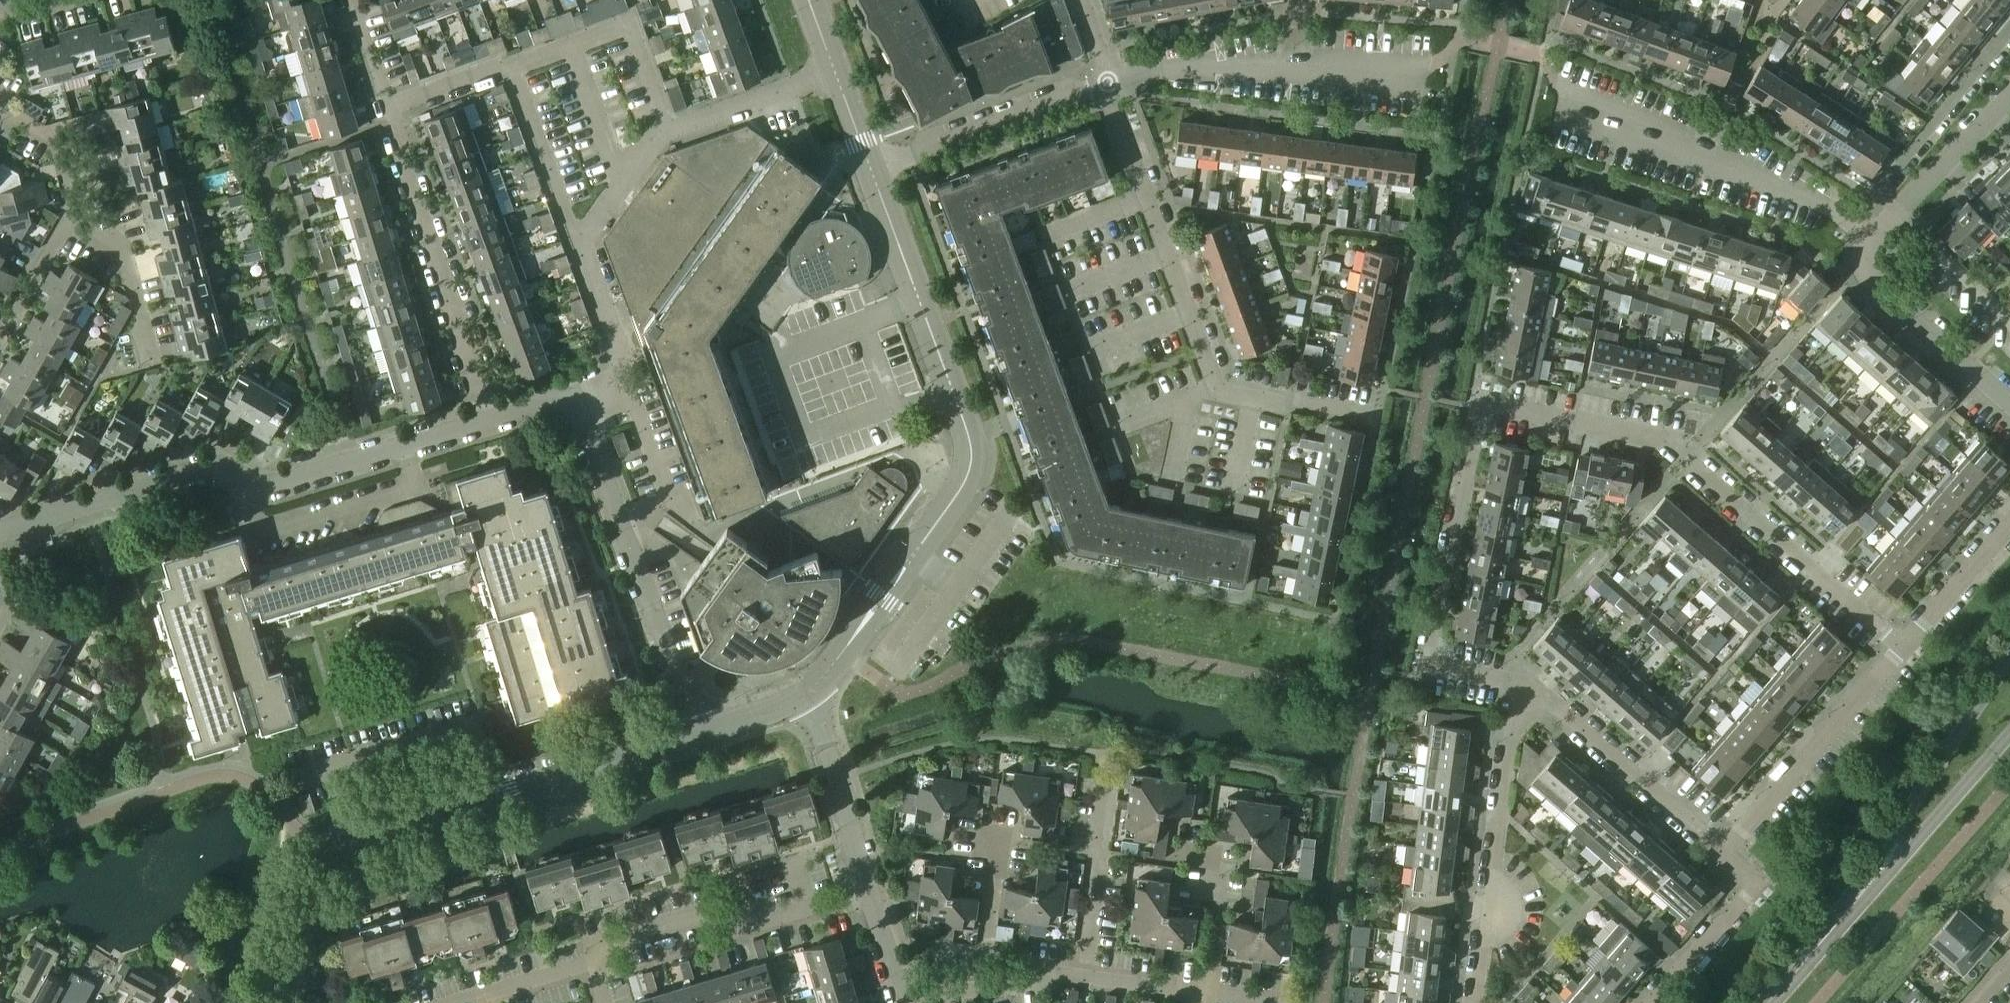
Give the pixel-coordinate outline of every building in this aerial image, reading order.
[(289,28),(325,17),(320,0),(268,0),(273,17),(278,15),(282,30),(289,28)] [(406,0),(381,0),(396,40),(418,32),(415,25),(406,0)] [(437,17),(431,0),(406,0),(415,25),(437,17)] [(458,9),(455,0),(431,0),(437,17),(458,9)] [(480,1),(479,0),(455,0),(458,9),(480,1)] [(581,13),(585,24),(593,21),(607,16),(601,0),(597,0),(587,4),(589,10),(581,13)] [(607,16),(629,9),(626,0),(601,0),(607,16)] [(641,1),(635,3),(638,11),(652,5),(650,0),(643,0),(641,1)] [(695,29),(737,14),(732,0),(709,0),(694,6),(684,9),(691,31),(695,29)] [(925,119),(970,95),(971,97),(974,96),(973,94),(1050,65),(1031,7),(1002,22),(1006,31),(944,54),(916,0),(862,0),(925,119)] [(1050,65),(1079,54),(1081,52),(1082,49),(1082,47),(1065,0),(1044,0),(1031,7),(1050,65)] [(1104,11),(1109,9),(1107,0),(1100,0),(1104,11)] [(1130,0),(1107,0),(1109,9),(1112,27),(1135,23),(1130,0)] [(1135,23),(1156,19),(1152,0),(1130,0),(1135,23)] [(1177,15),(1174,0),(1152,0),(1156,19),(1177,15)] [(1177,15),(1198,11),(1196,0),(1174,0),(1177,15)] [(1198,11),(1220,7),(1218,0),(1196,0),(1198,11)] [(1593,0),(1569,0),(1564,13),(1560,12),(1555,26),(1581,36),(1582,31),(1593,0)] [(1596,0),(1593,0),(1582,31),(1602,38),(1614,6),(1596,0)] [(1744,0),(1731,0),(1730,4),(1741,9),(1745,0),(1744,0)] [(1809,0),(1800,0),(1790,14),(1815,33),(1813,36),(1823,43),(1838,22),(1833,18),(1833,19),(1829,16),(1830,15),(1809,0)] [(1830,15),(1829,16),(1833,19),(1833,18),(1847,0),(1809,0),(1830,15)] [(1960,9),(1989,33),(2000,20),(1996,17),(2000,12),(1985,0),(1968,0),(1960,9)] [(2000,12),(2004,8),(2007,11),(2009,8),(2009,0),(1985,0),(2000,12)] [(1921,7),(1915,1),(1907,11),(1914,16),(1921,7)] [(1634,14),(1614,6),(1602,38),(1622,46),(1634,14)] [(134,12),(147,62),(151,61),(150,55),(174,48),(165,14),(156,16),(153,7),(134,12)] [(1960,9),(1946,27),(1971,48),(1975,43),(1978,46),(1989,33),(1960,9)] [(581,13),(573,16),(571,10),(558,15),(564,32),(577,28),(585,24),(581,13)] [(1876,22),(1883,27),(1891,17),(1884,11),(1881,15),(1876,10),(1870,17),(1876,22)] [(117,27),(108,30),(118,64),(142,57),(144,63),(147,62),(134,12),(114,18),(117,27)] [(703,51),(710,48),(745,35),(737,14),(695,29),(695,31),(694,34),(699,48),(702,50),(703,51)] [(1654,21),(1634,14),(1622,46),(1643,53),(1654,21)] [(243,31),(253,28),(249,15),(240,18),(243,31)] [(546,26),(538,29),(543,40),(550,37),(564,32),(558,15),(544,20),(546,26)] [(1719,33),(1724,20),(1712,16),(1707,28),(1719,33)] [(289,28),(290,30),(287,32),(286,34),(290,47),(293,49),(295,48),(296,50),(332,39),(325,17),(289,28)] [(1643,53),(1663,61),(1675,29),(1654,21),(1643,53)] [(98,22),(78,28),(91,77),(96,75),(94,70),(118,64),(108,30),(100,32),(98,22)] [(1883,27),(1876,22),(1868,32),(1875,37),(1883,27)] [(1894,26),(1886,36),(1893,42),(1901,31),(1894,26)] [(1946,27),(1931,44),(1960,68),(1971,55),(1967,52),(1971,48),(1946,27)] [(61,43),(52,45),(61,79),(86,72),(87,78),(91,77),(78,28),(58,33),(61,43)] [(535,43),(543,40),(538,29),(530,32),(535,43)] [(1663,61),(1683,68),(1695,36),(1675,29),(1663,61)] [(1784,29),(1779,37),(1789,43),(1794,36),(1784,29)] [(651,46),(663,41),(660,33),(648,38),(651,46)] [(710,48),(717,70),(753,57),(745,35),(710,48)] [(493,39),(498,50),(506,47),(501,36),(493,39)] [(1683,68),(1703,75),(1715,44),(1695,36),(1683,68)] [(1893,42),(1886,36),(1877,46),(1885,52),(1893,42)] [(38,85),(61,79),(52,45),(44,47),(41,38),(22,43),(33,83),(26,85),(28,94),(35,92),(40,91),(38,85)] [(1960,68),(1931,44),(1923,38),(1909,55),(1917,62),(1942,83),(1946,78),(1949,81),(1960,68)] [(296,50),(302,72),(338,61),(332,39),(296,50)] [(458,51),(451,54),(455,66),(476,58),(469,39),(456,44),(458,51)] [(490,53),(498,50),(493,39),(485,41),(490,53)] [(666,49),(663,41),(651,46),(654,53),(666,49)] [(1715,44),(1703,75),(1724,83),(1736,51),(1715,44)] [(1816,60),(1821,52),(1810,45),(1805,53),(1816,60)] [(250,51),(253,63),(262,60),(259,48),(250,51)] [(1831,59),(1821,52),(1816,60),(1826,67),(1831,59)] [(1861,52),(1853,62),(1860,67),(1868,58),(1861,52)] [(446,69),(455,66),(451,54),(442,57),(446,69)] [(717,70),(718,71),(709,74),(717,95),(761,79),(753,57),(717,70)] [(262,60),(253,63),(257,75),(266,72),(262,60)] [(302,72),(309,93),(309,94),(345,83),(338,61),(302,72)] [(1942,83),(1917,62),(1902,80),(1930,104),(1942,90),(1938,87),(1942,83)] [(1762,104),(1779,76),(1761,64),(1743,92),(1762,104)] [(411,82),(419,79),(415,67),(407,70),(411,82)] [(1762,104),(1780,116),(1798,88),(1803,80),(1784,69),(1779,76),(1762,104)] [(1852,84),(1857,76),(1846,69),(1841,77),(1852,84)] [(1857,76),(1852,84),(1862,91),(1871,76),(1861,70),(1857,76)] [(667,89),(679,84),(676,76),(664,81),(667,89)] [(315,115),(352,105),(345,83),(309,94),(309,93),(297,97),(304,119),(315,115)] [(687,106),(679,84),(667,89),(675,111),(687,106)] [(1816,100),(1798,88),(1780,116),(1798,127),(1816,100)] [(497,102),(508,98),(506,90),(494,94),(497,102)] [(1798,127),(1816,139),(1840,103),(1822,91),(1816,100),(1798,127)] [(266,107),(275,104),(272,92),(263,94),(266,107)] [(1878,100),(1888,107),(1893,99),(1882,92),(1878,100)] [(121,125),(123,134),(157,125),(150,102),(156,100),(155,95),(106,108),(112,128),(121,125)] [(1893,99),(1888,107),(1899,113),(1904,106),(1893,99)] [(1816,139),(1835,151),(1858,114),(1840,103),(1816,139)] [(275,104),(266,107),(270,119),(279,116),(275,104)] [(352,105),(315,115),(322,138),(358,127),(352,105)] [(463,106),(456,108),(425,120),(433,142),(471,128),(463,106)] [(1876,126),(1858,114),(1835,151),(1853,162),(1876,126)] [(1175,152),(1198,155),(1202,123),(1180,120),(1175,152)] [(1198,155),(1219,158),(1223,126),(1202,123),(1198,155)] [(602,239),(661,398),(705,517),(762,496),(729,406),(701,331),(715,312),(717,313),(817,174),(812,171),(814,167),(815,162),(815,158),(814,153),(812,149),(808,146),(804,144),(800,143),(795,143),(790,144),(786,147),(783,150),(747,124),(664,153),(602,239)] [(116,145),(122,165),(170,152),(169,148),(163,149),(157,125),(123,134),(126,142),(116,145)] [(507,130),(510,138),(521,133),(519,126),(507,130)] [(1219,158),(1240,161),(1245,129),(1223,126),(1219,158)] [(1876,126),(1853,162),(1850,166),(1873,181),(1882,167),(1878,165),(1895,138),(1876,126)] [(952,178),(936,184),(952,229),(1002,210),(1023,202),(1025,208),(1109,177),(1091,127),(1075,133),(1074,131),(1057,138),(1058,140),(1028,151),(1027,149),(1017,152),(1018,154),(1009,158),(1008,156),(998,159),(999,161),(969,172),(969,170),(951,177),(952,178)] [(433,142),(441,163),(479,149),(471,128),(433,142)] [(1240,161),(1262,164),(1266,132),(1245,129),(1240,161)] [(1262,164),(1283,167),(1288,135),(1266,132),(1262,164)] [(521,133),(510,138),(513,146),(524,142),(521,133)] [(1283,167),(1305,170),(1309,138),(1288,135),(1283,167)] [(280,151),(289,148),(285,136),(276,139),(280,151)] [(1305,170),(1326,173),(1330,141),(1309,138),(1305,170)] [(331,148),(337,170),(337,171),(369,161),(362,139),(331,148)] [(1326,173),(1347,176),(1352,144),(1330,141),(1326,173)] [(1347,176),(1369,179),(1373,147),(1352,144),(1347,176)] [(1369,179),(1390,182),(1395,149),(1373,147),(1369,179)] [(441,163),(449,185),(487,171),(479,149),(441,163)] [(1395,149),(1390,182),(1412,185),(1417,153),(1395,149)] [(172,181),(166,158),(172,157),(170,152),(122,165),(127,184),(136,182),(139,191),(148,188),(172,181)] [(2000,167),(2009,177),(2009,158),(2000,167)] [(287,174),(296,172),(292,160),(284,163),(287,174)] [(344,192),(344,193),(375,183),(369,161),(337,171),(337,170),(329,173),(336,195),(344,192)] [(46,193),(44,183),(22,188),(19,175),(1,164),(0,166),(0,205),(46,193)] [(487,171),(449,185),(457,206),(495,192),(507,188),(499,166),(487,171)] [(2000,167),(1985,183),(1994,191),(1984,200),(2008,223),(2009,221),(2009,177),(2000,167)] [(523,173),(525,181),(537,176),(535,169),(523,173)] [(1539,216),(1551,178),(1529,171),(1517,209),(1539,216)] [(537,176),(525,181),(528,188),(540,184),(537,176)] [(140,199),(146,219),(194,206),(193,201),(189,203),(182,178),(172,181),(148,188),(150,196),(140,199)] [(1539,216),(1561,223),(1573,186),(1552,179),(1552,178),(1551,178),(1539,216)] [(375,183),(344,193),(351,214),(382,205),(375,183)] [(1192,196),(1193,187),(1184,186),(1182,195),(1192,196)] [(1579,241),(1583,230),(1594,193),(1573,186),(1561,223),(1557,234),(1579,241)] [(503,214),(495,192),(457,206),(464,228),(503,214)] [(11,248),(17,237),(23,240),(32,225),(29,210),(49,203),(46,193),(0,205),(0,241),(11,248)] [(297,207),(305,204),(302,193),(294,195),(297,207)] [(1583,230),(1604,237),(1616,200),(1594,193),(1583,230)] [(1604,237),(1626,243),(1638,207),(1616,200),(1604,237)] [(1953,215),(1978,241),(1992,227),(1998,233),(2008,223),(1984,200),(1976,209),(1967,201),(1953,215)] [(305,204),(297,207),(301,219),(309,216),(305,204)] [(382,205),(351,214),(357,236),(389,227),(382,205)] [(161,236),(163,244),(197,235),(191,211),(195,209),(194,206),(146,219),(151,239),(161,236)] [(1626,243),(1648,250),(1660,213),(1659,213),(1638,207),(1626,243)] [(1002,210),(952,229),(957,243),(955,244),(962,261),(964,260),(975,290),(973,291),(976,301),(978,300),(982,309),(980,310),(983,320),(985,319),(991,334),(996,349),(994,350),(1001,367),(1003,366),(1008,381),(1058,363),(1049,339),(1043,341),(1035,318),(1027,296),(1032,294),(1027,280),(1022,282),(1005,237),(1011,235),(1002,210)] [(541,223),(553,219),(550,211),(538,216),(531,220),(533,226),(541,223)] [(1648,250),(1669,257),(1682,220),(1660,213),(1648,250)] [(464,228),(472,249),(511,235),(503,214),(464,228)] [(1978,241),(1953,215),(1938,230),(1963,256),(1978,241)] [(788,261),(791,272),(796,282),(805,290),(814,295),(868,276),(867,272),(869,260),(868,249),(864,238),(858,229),(849,222),(839,218),(829,217),(819,218),(808,222),(799,230),(793,239),(789,250),(788,261)] [(553,219),(541,223),(544,231),(556,227),(553,219)] [(1669,257),(1691,264),(1703,227),(1682,221),(1682,220),(1669,257)] [(1196,233),(1204,254),(1234,243),(1227,222),(1196,233)] [(357,236),(364,258),(395,249),(389,227),(357,236)] [(1248,233),(1249,238),(1266,231),(1265,227),(1248,233)] [(1691,264),(1713,271),(1725,234),(1703,227),(1691,264)] [(1266,231),(1249,238),(1251,242),(1268,236),(1266,231)] [(1713,271),(1735,278),(1747,241),(1725,234),(1713,271)] [(155,256),(160,276),(210,262),(209,258),(204,260),(197,235),(163,244),(165,253),(155,256)] [(472,249),(480,270),(519,256),(511,235),(472,249)] [(307,239),(311,250),(319,248),(315,236),(307,239)] [(11,248),(0,241),(0,267),(11,248)] [(1527,254),(1530,245),(1520,241),(1517,251),(1527,254)] [(1735,278),(1756,285),(1768,248),(1747,241),(1735,278)] [(1204,254),(1211,275),(1242,263),(1234,243),(1204,254)] [(1530,245),(1527,254),(1537,257),(1540,248),(1530,245)] [(319,248),(311,250),(314,262),(322,260),(319,248)] [(1039,277),(1054,271),(1045,248),(1030,253),(1039,277)] [(1756,285),(1779,292),(1791,255),(1768,248),(1756,285)] [(402,270),(395,249),(364,258),(356,260),(363,282),(402,270)] [(1361,271),(1393,277),(1398,256),(1366,249),(1361,271)] [(554,259),(543,263),(545,270),(557,266),(568,262),(566,254),(554,259)] [(1570,268),(1573,259),(1563,255),(1560,264),(1570,268)] [(1808,271),(1791,255),(1779,292),(1802,313),(1829,283),(1811,268),(1808,271)] [(480,270),(488,292),(519,281),(519,280),(526,278),(519,256),(480,270)] [(1322,263),(1340,266),(1341,262),(1323,258),(1322,263)] [(1573,259),(1570,268),(1581,271),(1584,262),(1573,259)] [(176,292),(178,301),(212,292),(206,268),(211,267),(210,262),(160,276),(166,295),(176,292)] [(568,262),(557,266),(560,274),(571,270),(568,262)] [(2003,277),(2009,271),(2000,262),(1994,268),(2003,277)] [(1211,275),(1219,295),(1249,284),(1242,263),(1211,275)] [(1339,271),(1340,266),(1322,263),(1321,268),(1339,271)] [(1546,292),(1550,270),(1518,263),(1514,285),(1546,292)] [(47,279),(87,301),(99,280),(70,264),(63,276),(52,269),(47,279)] [(1263,273),(1264,278),(1281,272),(1280,267),(1263,273)] [(13,286),(18,279),(0,268),(0,279),(13,286)] [(1614,282),(1617,272),(1607,269),(1604,278),(1614,282)] [(402,270),(363,282),(369,304),(377,302),(408,292),(402,270)] [(1361,271),(1357,292),(1389,299),(1393,277),(1361,271)] [(1281,272),(1264,278),(1266,283),(1283,276),(1281,272)] [(1617,272),(1614,282),(1624,285),(1627,276),(1617,272)] [(9,294),(13,286),(0,279),(0,289),(9,294)] [(47,279),(42,287),(53,293),(45,306),(52,310),(81,326),(93,305),(87,301),(47,279)] [(324,294),(332,291),(328,280),(320,282),(324,294)] [(527,302),(519,281),(488,292),(496,313),(527,302)] [(1590,282),(1588,292),(1598,294),(1600,284),(1590,282)] [(1058,283),(1043,288),(1052,312),(1067,306),(1058,283)] [(1657,295),(1660,286),(1650,283),(1647,292),(1657,295)] [(1219,295),(1226,315),(1257,304),(1249,284),(1219,295)] [(1514,285),(1509,306),(1550,315),(1555,294),(1546,292),(1514,285)] [(1660,286),(1657,295),(1668,299),(1670,289),(1660,286)] [(332,291),(324,294),(327,305),(336,303),(332,291)] [(170,312),(175,332),(225,318),(224,314),(219,315),(212,292),(178,301),(181,309),(170,312)] [(377,302),(369,304),(376,326),(415,314),(408,292),(377,302)] [(1357,292),(1353,313),(1384,320),(1389,299),(1357,292)] [(1620,301),(1630,303),(1632,295),(1622,293),(1620,301)] [(1832,339),(1858,309),(1841,294),(1815,324),(1832,339)] [(573,309),(584,305),(581,297),(570,301),(573,309)] [(1690,306),(1701,309),(1704,300),(1693,297),(1690,306)] [(1314,299),(1313,305),(1331,308),(1332,303),(1314,299)] [(1704,300),(1701,309),(1711,312),(1714,303),(1704,300)] [(1628,312),(1630,303),(1620,301),(1618,310),(1628,312)] [(535,323),(527,302),(496,313),(504,335),(535,323)] [(1226,315),(1234,335),(1264,324),(1257,304),(1226,315)] [(115,317),(124,322),(131,310),(122,305),(115,317)] [(587,313),(584,305),(573,309),(575,317),(587,313)] [(1331,308),(1313,305),(1312,310),(1330,313),(1331,308)] [(1509,306),(1505,328),(1546,336),(1550,315),(1509,306)] [(1661,315),(1671,317),(1673,308),(1663,306),(1661,315)] [(1858,309),(1832,339),(1848,353),(1874,323),(1858,310),(1858,309)] [(35,316),(30,325),(69,347),(81,326),(52,310),(45,322),(35,316)] [(1732,318),(1740,325),(1746,317),(1738,310),(1732,318)] [(1286,312),(1285,316),(1303,320),(1304,315),(1286,312)] [(1353,313),(1348,334),(1380,341),(1384,320),(1353,313)] [(422,336),(415,314),(376,326),(382,348),(422,336)] [(1573,325),(1582,327),(1584,317),(1575,315),(1573,325)] [(1669,325),(1671,317),(1661,315),(1659,323),(1669,325)] [(1303,320),(1285,316),(1284,321),(1302,325),(1303,320)] [(115,337),(124,322),(115,317),(106,332),(115,337)] [(1584,317),(1582,327),(1591,328),(1593,319),(1584,317)] [(1746,317),(1740,325),(1748,331),(1754,324),(1746,317)] [(225,318),(175,332),(181,351),(191,348),(194,357),(228,348),(221,324),(226,323),(225,318)] [(1703,328),(1712,330),(1714,321),(1704,319),(1703,328)] [(333,326),(337,338),(345,335),(342,323),(333,326)] [(542,345),(535,323),(504,335),(512,356),(542,345)] [(1848,353),(1864,367),(1890,338),(1874,323),(1848,353)] [(1264,324),(1234,335),(1241,356),(1272,345),(1264,324)] [(1762,343),(1769,349),(1786,330),(1778,324),(1762,343)] [(35,339),(28,351),(57,368),(69,347),(30,325),(25,333),(35,339)] [(1596,327),(1594,340),(1588,371),(1610,376),(1617,344),(1618,332),(1596,327)] [(1505,328),(1501,349),(1542,357),(1546,336),(1505,328)] [(1712,330),(1703,328),(1701,337),(1710,339),(1712,330)] [(1348,334),(1344,355),(1375,362),(1380,341),(1348,334)] [(337,338),(341,349),(344,359),(352,357),(345,335),(337,338)] [(382,348),(389,370),(428,358),(422,336),(382,348)] [(1864,367),(1881,381),(1906,352),(1890,338),(1864,367)] [(1306,342),(1305,347),(1322,351),(1323,346),(1306,342)] [(1610,376),(1631,380),(1637,349),(1617,344),(1610,376)] [(542,345),(512,356),(520,378),(551,367),(542,345)] [(590,357),(602,353),(599,345),(587,349),(590,357)] [(1277,345),(1275,357),(1291,359),(1293,347),(1277,345)] [(91,359),(100,364),(108,351),(99,346),(91,359)] [(1748,346),(1737,358),(1749,369),(1759,357),(1748,346)] [(1322,351),(1305,347),(1304,352),(1321,356),(1322,351)] [(1496,371),(1528,377),(1538,379),(1542,357),(1501,349),(1496,371)] [(1631,380),(1652,385),(1659,353),(1637,349),(1631,380)] [(11,357),(6,366),(45,388),(57,368),(28,351),(21,363),(11,357)] [(1881,381),(1897,395),(1923,366),(1906,352),(1881,381)] [(1652,385),(1673,389),(1680,357),(1659,353),(1652,385)] [(1789,353),(1782,361),(1789,368),(1797,359),(1789,353)] [(1084,354),(1069,359),(1078,383),(1093,377),(1084,354)] [(1371,384),(1375,362),(1344,355),(1339,377),(1371,384)] [(347,370),(350,381),(359,379),(355,367),(352,357),(344,359),(347,370)] [(1573,369),(1575,359),(1566,357),(1564,367),(1573,369)] [(1673,389),(1694,394),(1701,362),(1680,357),(1673,389)] [(435,380),(428,358),(389,370),(396,392),(403,389),(435,380)] [(92,378),(100,364),(91,359),(83,373),(92,378)] [(1575,359),(1573,369),(1582,371),(1584,361),(1575,359)] [(1701,362),(1694,394),(1716,398),(1723,366),(1701,362)] [(1058,363),(1008,381),(1014,396),(1012,397),(1016,408),(1018,407),(1025,427),(1031,444),(1029,444),(1030,447),(1032,446),(1038,463),(1036,463),(1040,473),(1041,472),(1052,502),(1051,503),(1053,510),(1057,520),(1059,520),(1067,543),(1071,546),(1103,510),(1110,503),(1104,491),(1099,493),(1082,448),(1088,446),(1087,444),(1083,432),(1077,434),(1070,414),(1069,413),(1069,411),(1061,391),(1067,388),(1058,363)] [(1279,363),(1275,382),(1287,384),(1291,366),(1279,363)] [(11,410),(22,417),(28,407),(33,409),(45,388),(6,366),(1,375),(11,381),(0,401),(0,404),(11,410)] [(1897,395),(1913,410),(1939,380),(1939,379),(1938,380),(1923,366),(1897,395)] [(240,412),(248,417),(266,387),(245,374),(247,369),(243,367),(224,399),(217,412),(234,422),(240,412)] [(1777,367),(1770,376),(1777,382),(1784,374),(1777,367)] [(1815,390),(1822,383),(1814,376),(1807,383),(1815,390)] [(359,379),(350,381),(354,393),(362,390),(359,379)] [(207,430),(217,412),(224,399),(203,387),(206,382),(202,380),(183,412),(184,412),(176,424),(177,425),(193,434),(199,426),(207,430)] [(403,389),(410,412),(442,402),(435,380),(403,389)] [(1939,380),(1913,410),(1930,424),(1956,394),(1939,380)] [(1822,383),(1815,390),(1823,397),(1830,390),(1822,383)] [(75,387),(67,401),(76,406),(84,392),(75,387)] [(266,387),(248,417),(255,422),(250,431),(268,441),(294,397),(290,394),(287,399),(266,387)] [(1804,403),(1810,396),(1802,389),(1796,396),(1804,403)] [(166,443),(177,425),(176,424),(184,412),(183,412),(163,400),(166,394),(161,392),(142,424),(143,425),(136,437),(153,447),(158,438),(166,443)] [(1810,396),(1804,403),(1812,411),(1818,403),(1810,396)] [(1720,432),(1737,447),(1759,422),(1759,423),(1763,418),(1746,403),(1720,432)] [(0,404),(0,418),(4,420),(11,410),(0,404)] [(1848,419),(1854,411),(1846,404),(1840,412),(1848,419)] [(121,405),(101,438),(102,438),(95,450),(96,450),(112,460),(117,452),(125,456),(136,437),(143,425),(142,424),(121,412),(124,407),(121,405)] [(1954,409),(1944,420),(1950,426),(1956,431),(1966,419),(1954,409)] [(22,417),(11,410),(4,420),(16,427),(22,417)] [(364,426),(372,423),(368,411),(360,414),(364,426)] [(1854,411),(1848,419),(1856,426),(1862,418),(1854,411)] [(1766,415),(1763,418),(1759,423),(1759,422),(1737,447),(1753,461),(1775,436),(1782,429),(1766,415)] [(102,438),(101,438),(80,426),(83,420),(79,418),(53,462),(71,473),(77,463),(85,468),(96,450),(95,450),(102,438)] [(1828,425),(1836,432),(1842,425),(1834,418),(1828,425)] [(1937,429),(1943,435),(1950,426),(1944,420),(1937,429)] [(1324,446),(1358,453),(1363,431),(1329,424),(1325,441),(1324,446)] [(1842,425),(1836,432),(1844,439),(1851,432),(1842,425)] [(1943,435),(1937,429),(1929,438),(1935,444),(1943,435)] [(623,431),(612,435),(620,455),(631,451),(623,431)] [(1880,447),(1887,440),(1879,433),(1872,440),(1880,447)] [(1300,441),(1299,445),(1311,448),(1313,439),(1301,436),(1300,441)] [(1753,461),(1770,475),(1791,450),(1775,436),(1753,461)] [(2000,484),(2006,478),(2002,475),(2009,465),(2009,464),(1981,438),(1966,455),(2000,484)] [(1354,474),(1358,453),(1324,446),(1325,441),(1313,439),(1311,448),(1323,451),(1320,467),(1354,474)] [(1887,440),(1880,447),(1888,454),(1895,447),(1887,440)] [(1491,464),(1525,471),(1530,449),(1495,442),(1491,464)] [(1869,460),(1875,453),(1867,446),(1861,453),(1869,460)] [(1770,475),(1786,489),(1807,465),(1791,450),(1770,475)] [(1578,457),(1570,495),(1583,498),(1585,486),(1586,487),(1605,490),(1606,491),(1613,456),(1591,452),(1590,460),(1578,457)] [(0,466),(0,492),(10,498),(22,477),(32,483),(46,459),(35,453),(26,468),(6,456),(0,466)] [(1875,453),(1869,460),(1877,467),(1883,460),(1875,453)] [(1908,462),(1914,467),(1922,458),(1916,453),(1908,462)] [(1966,455),(1952,471),(1982,498),(1990,488),(1994,491),(2000,484),(1966,455)] [(1613,456),(1606,491),(1625,495),(1626,495),(1625,502),(1634,503),(1639,498),(1645,471),(1633,469),(1635,461),(1613,456)] [(1282,460),(1279,471),(1289,473),(1292,462),(1282,460)] [(1906,476),(1914,467),(1908,462),(1900,471),(1906,476)] [(547,489),(525,496),(516,498),(513,490),(506,464),(444,482),(453,510),(449,511),(449,509),(437,513),(435,507),(426,509),(411,502),(383,510),(378,518),(382,531),(373,534),(373,532),(356,537),(357,539),(348,542),(348,540),(331,545),(331,547),(323,549),(322,548),(305,553),(306,554),(298,557),(297,555),(280,560),(281,562),(272,565),(272,563),(255,568),(255,570),(252,571),(241,534),(164,557),(171,583),(162,585),(165,594),(159,596),(201,734),(191,737),(196,753),(241,739),(239,730),(260,724),(262,733),(298,722),(282,669),(269,673),(251,612),(262,609),(263,614),(467,552),(466,547),(477,544),(498,615),(486,619),(517,722),(552,711),(550,703),(583,692),(586,701),(632,687),(627,671),(616,674),(590,587),(578,591),(547,489)] [(1491,464),(1486,485),(1521,492),(1525,471),(1491,464)] [(869,465),(853,487),(889,513),(891,510),(905,491),(904,490),(906,486),(906,483),(906,480),(906,477),(904,474),(903,472),(900,469),(898,468),(895,467),(892,466),(889,466),(887,467),(885,467),(882,469),(879,472),(869,465)] [(1786,489),(1802,504),(1824,479),(1807,465),(1786,489)] [(1350,495),(1354,474),(1320,467),(1316,484),(1315,488),(1350,495)] [(1541,479),(1558,483),(1560,473),(1543,469),(1541,479)] [(1830,471),(1824,479),(1802,504),(1818,518),(1847,486),(1830,471)] [(1952,471),(1938,488),(1971,517),(1977,510),(1974,507),(1982,498),(1952,471)] [(1568,475),(1560,473),(1558,483),(1566,484),(1568,475)] [(1291,483),(1290,488),(1302,490),(1304,481),(1292,479),(1291,483)] [(1311,509),(1345,517),(1350,495),(1315,488),(1316,484),(1304,481),(1302,490),(1314,493),(1311,509)] [(1172,500),(1175,488),(1154,484),(1152,495),(1172,500)] [(1486,485),(1482,506),(1516,513),(1521,492),(1486,485)] [(1880,494),(1886,499),(1894,490),(1888,485),(1880,494)] [(1863,500),(1847,486),(1818,518),(1835,533),(1857,508),(1863,500)] [(522,487),(513,490),(516,498),(525,496),(522,487)] [(853,487),(780,514),(851,565),(889,513),(853,487)] [(1938,488),(1923,504),(1953,530),(1962,521),(1965,524),(1971,517),(1938,488)] [(1209,507),(1211,496),(1191,492),(1188,503),(1209,507)] [(1886,499),(1880,494),(1872,503),(1878,508),(1886,499)] [(1660,535),(1682,510),(1665,495),(1639,524),(1657,540),(1660,535)] [(1240,502),(1238,510),(1237,513),(1258,518),(1260,506),(1240,502)] [(1103,510),(1071,546),(1075,550),(1100,555),(1099,557),(1117,561),(1118,559),(1149,565),(1148,567),(1159,569),(1159,567),(1169,569),(1168,571),(1178,573),(1179,571),(1210,578),(1210,580),(1228,584),(1228,582),(1245,585),(1255,533),(1229,528),(1228,534),(1181,524),(1182,518),(1168,515),(1167,521),(1120,511),(1121,506),(1110,503),(1103,510)] [(1945,540),(1953,530),(1923,504),(1909,520),(1943,549),(1949,543),(1945,540)] [(1512,534),(1516,513),(1482,506),(1478,527),(1512,534)] [(1341,538),(1345,517),(1311,509),(1308,526),(1307,531),(1341,538)] [(1660,535),(1675,548),(1676,549),(1698,524),(1682,510),(1660,535)] [(1549,525),(1551,515),(1542,513),(1540,523),(1549,525)] [(1560,517),(1551,515),(1549,525),(1558,527),(1560,517)] [(1566,519),(1564,530),(1576,532),(1578,521),(1566,519)] [(1851,527),(1861,536),(1867,529),(1857,520),(1851,527)] [(1909,520),(1895,536),(1925,563),(1933,553),(1937,556),(1943,549),(1909,520)] [(1282,525),(1281,530),(1293,532),(1295,524),(1283,521),(1282,525)] [(1336,559),(1341,538),(1307,531),(1308,526),(1295,524),(1293,532),(1306,535),(1302,552),(1336,559)] [(1684,573),(1692,563),(1714,538),(1698,524),(1676,549),(1675,548),(1668,558),(1684,573)] [(697,608),(699,610),(717,622),(766,556),(727,527),(687,583),(694,603),(695,605),(696,607),(697,608)] [(1478,527),(1473,548),(1508,555),(1512,534),(1478,527)] [(1861,536),(1851,527),(1836,543),(1847,552),(1861,536)] [(1895,536),(1881,553),(1914,582),(1920,575),(1917,572),(1925,563),(1895,536)] [(1692,563),(1709,577),(1731,552),(1714,538),(1692,563)] [(1473,548),(1469,569),(1503,577),(1508,555),(1473,548)] [(1332,580),(1336,559),(1302,552),(1299,568),(1298,573),(1332,580)] [(1700,587),(1716,602),(1747,567),(1731,552),(1709,577),(1700,587)] [(1908,589),(1914,582),(1881,553),(1866,569),(1896,596),(1905,586),(1908,589)] [(772,561),(771,559),(766,556),(717,622),(711,631),(714,633),(713,635),(713,643),(715,650),(721,655),(729,658),(737,659),(745,661),(753,661),(761,661),(769,660),(778,658),(785,655),(793,652),(800,648),(807,643),(813,638),(819,631),(824,625),(828,619),(833,611),(836,604),(838,596),(839,590),(812,585),(813,579),(813,574),(813,568),(776,571),(776,569),(776,567),(775,565),(774,564),(773,562),(772,561)] [(1540,567),(1542,557),(1533,556),(1531,565),(1540,567)] [(1551,559),(1542,557),(1540,567),(1549,569),(1551,559)] [(1609,574),(1616,566),(1609,559),(1602,567),(1609,574)] [(1273,568),(1272,572),(1285,575),(1287,566),(1274,563),(1273,568)] [(1332,580),(1298,573),(1299,568),(1287,566),(1285,575),(1297,577),(1293,595),(1327,602),(1332,580)] [(1716,602),(1733,616),(1763,581),(1747,567),(1716,602)] [(1469,569),(1464,590),(1499,598),(1503,577),(1469,569)] [(1596,588),(1604,580),(1596,574),(1589,582),(1596,588)] [(1259,575),(1256,589),(1266,591),(1269,577),(1259,575)] [(1643,604),(1649,596),(1657,587),(1649,580),(1641,589),(1635,596),(1643,604)] [(1763,581),(1733,616),(1750,630),(1780,596),(1763,581)] [(1627,589),(1635,596),(1641,589),(1633,582),(1627,589)] [(1464,590),(1460,612),(1494,619),(1499,598),(1464,590)] [(1623,610),(1629,603),(1621,596),(1615,603),(1623,610)] [(1531,609),(1533,600),(1524,598),(1522,607),(1531,609)] [(1542,601),(1533,600),(1531,609),(1540,611),(1542,601)] [(1623,610),(1625,611),(1621,617),(1627,622),(1637,610),(1629,603),(1623,610)] [(1776,612),(1782,617),(1790,608),(1784,603),(1776,612)] [(55,604),(49,614),(72,627),(78,617),(55,604)] [(1674,618),(1673,618),(1667,625),(1675,632),(1682,625),(1690,615),(1682,608),(1674,618)] [(20,611),(14,621),(33,631),(28,640),(61,659),(72,640),(66,637),(72,627),(49,614),(44,624),(20,611)] [(1667,625),(1673,618),(1665,611),(1659,618),(1667,625)] [(1494,619),(1460,612),(1455,633),(1467,636),(1466,642),(1488,646),(1494,619)] [(1774,626),(1782,617),(1776,612),(1768,621),(1774,626)] [(1533,646),(1550,660),(1571,636),(1572,636),(1576,632),(1559,617),(1533,646)] [(1806,638),(1840,667),(1846,661),(1842,658),(1851,648),(1820,621),(1806,638)] [(1523,625),(1514,623),(1512,632),(1521,634),(1523,625)] [(1656,638),(1662,631),(1654,624),(1648,631),(1645,628),(1638,637),(1648,646),(1656,638)] [(1580,627),(1576,632),(1572,636),(1571,636),(1550,660),(1566,675),(1588,650),(1596,641),(1580,627)] [(1706,629),(1698,639),(1706,646),(1715,636),(1706,629)] [(1662,631),(1656,638),(1664,645),(1670,638),(1662,631)] [(1748,645),(1754,650),(1762,641),(1756,636),(1748,645)] [(1806,638),(1792,654),(1822,680),(1830,671),(1834,674),(1840,667),(1806,638)] [(0,645),(0,648),(51,677),(61,659),(28,640),(22,650),(3,639),(0,645)] [(1692,646),(1700,653),(1706,646),(1698,639),(1692,646)] [(1754,650),(1748,645),(1740,654),(1746,659),(1754,650)] [(1706,646),(1700,653),(1708,660),(1714,653),(1706,646)] [(8,675),(42,694),(51,677),(0,648),(0,659),(13,666),(8,675)] [(1566,675),(1582,689),(1604,664),(1588,650),(1566,675)] [(1680,660),(1688,667),(1694,660),(1686,652),(1680,660)] [(1582,689),(1599,703),(1620,679),(1629,668),(1613,654),(1604,664),(1582,689)] [(1792,654),(1777,670),(1811,700),(1817,693),(1813,690),(1822,680),(1792,654)] [(1694,660),(1688,667),(1696,674),(1703,667),(1694,660)] [(1719,677),(1725,682),(1733,673),(1727,668),(1719,677)] [(1777,670),(1763,687),(1793,713),(1802,703),(1805,707),(1811,700),(1777,670)] [(32,712),(42,694),(8,675),(3,685),(0,683),(0,694),(32,712)] [(1717,691),(1725,682),(1719,677),(1711,686),(1717,691)] [(1636,692),(1620,679),(1599,703),(1615,717),(1637,693),(1636,692)] [(1615,717),(1631,732),(1662,697),(1645,682),(1636,692),(1637,693),(1615,717)] [(1763,687),(1749,703),(1783,732),(1789,726),(1785,723),(1793,713),(1763,687)] [(105,697),(96,692),(91,699),(100,705),(105,697)] [(32,712),(0,694),(0,718),(21,730),(22,730),(32,712)] [(1662,697),(1631,732),(1648,746),(1678,712),(1662,697)] [(1691,710),(1697,715),(1705,706),(1699,701),(1691,710)] [(1749,703),(1735,719),(1765,746),(1773,736),(1777,739),(1783,732),(1749,703)] [(1432,724),(1429,744),(1467,749),(1470,728),(1477,729),(1479,714),(1460,712),(1460,714),(1427,710),(1425,723),(1432,724)] [(1697,715),(1691,710),(1683,719),(1689,724),(1697,715)] [(24,755),(34,737),(22,730),(21,730),(0,718),(0,719),(0,741),(24,755)] [(1735,719),(1720,735),(1754,765),(1760,758),(1757,755),(1765,746),(1735,719)] [(1677,726),(1662,742),(1672,752),(1687,735),(1677,726)] [(1720,735),(1706,752),(1736,778),(1745,768),(1748,772),(1754,765),(1720,735)] [(15,772),(24,755),(0,741),(0,764),(15,772)] [(1531,783),(1546,796),(1575,763),(1566,756),(1563,759),(1556,753),(1548,761),(1524,741),(1517,778),(1527,787),(1531,783)] [(1429,744),(1426,764),(1464,769),(1465,764),(1467,749),(1429,744)] [(1728,788),(1736,778),(1706,752),(1692,768),(1725,798),(1732,791),(1728,788)] [(1032,774),(1034,760),(1024,758),(1022,773),(1003,770),(999,799),(1024,803),(1028,799),(1032,774)] [(1546,796),(1561,809),(1587,780),(1580,774),(1583,771),(1575,763),(1546,796)] [(5,790),(15,772),(0,764),(0,787),(5,790)] [(990,784),(980,783),(961,780),(963,766),(953,764),(951,778),(947,804),(950,808),(976,812),(977,800),(988,801),(990,784)] [(1426,764),(1424,784),(1462,789),(1464,774),(1471,775),(1472,764),(1465,764),(1464,769),(1426,764)] [(1480,765),(1472,764),(1471,775),(1479,776),(1480,765)] [(1129,805),(1159,809),(1164,777),(1169,778),(1170,767),(1162,766),(1161,777),(1133,773),(1129,800),(1129,805)] [(947,808),(950,808),(947,804),(951,778),(922,774),(919,793),(905,791),(904,801),(943,807),(947,811),(947,808)] [(1028,799),(1024,803),(1027,803),(1027,806),(1031,803),(1071,809),(1072,799),(1058,797),(1061,778),(1032,774),(1028,799)] [(991,784),(990,793),(996,794),(999,778),(992,777),(991,784)] [(1159,809),(1168,810),(1191,814),(1196,782),(1169,778),(1164,777),(1159,809)] [(1561,809),(1577,823),(1605,790),(1597,783),(1593,786),(1587,780),(1561,809)] [(764,795),(776,835),(793,830),(795,836),(805,833),(803,827),(821,821),(809,782),(764,795)] [(1415,803),(1415,804),(1459,809),(1460,804),(1462,789),(1424,784),(1424,785),(1418,785),(1417,786),(1415,788),(1414,801),(1415,803)] [(1223,827),(1231,828),(1239,829),(1254,831),(1259,801),(1263,801),(1265,790),(1256,789),(1255,800),(1228,796),(1223,827)] [(1614,798),(1605,790),(1577,823),(1571,830),(1586,843),(1617,807),(1611,801),(1614,798)] [(303,814),(315,810),(315,809),(314,805),(309,792),(298,795),(300,802),(303,814)] [(764,795),(719,809),(731,848),(734,860),(752,855),(754,860),(764,857),(762,852),(780,846),(776,835),(764,795)] [(1155,840),(1156,832),(1157,824),(1159,809),(1129,805),(1129,800),(1118,798),(1117,806),(1128,808),(1124,835),(1155,840)] [(943,807),(904,801),(902,811),(917,813),(914,832),(943,836),(947,811),(943,807)] [(1286,836),(1285,841),(1296,842),(1297,834),(1286,832),(1290,805),(1263,801),(1259,801),(1254,831),(1286,836)] [(1069,819),(1071,809),(1031,803),(1027,806),(1023,832),(1053,836),(1055,817),(1069,819)] [(1421,806),(1419,825),(1457,830),(1458,815),(1466,816),(1467,805),(1460,804),(1459,809),(1415,804),(1415,805),(1421,806)] [(1475,806),(1467,805),(1466,816),(1474,817),(1475,806)] [(1523,805),(1513,816),(1521,823),(1530,812),(1523,805)] [(1624,813),(1617,807),(1586,843),(1601,857),(1636,817),(1627,809),(1624,813)] [(731,848),(719,809),(675,822),(687,862),(704,856),(706,862),(716,859),(714,853),(731,848)] [(1623,863),(1648,834),(1641,828),(1644,824),(1636,817),(1601,857),(1617,870),(1623,863)] [(1169,826),(1166,826),(1157,824),(1156,832),(1168,834),(1169,826)] [(1530,831),(1537,838),(1543,830),(1536,824),(1530,831)] [(1206,837),(1213,838),(1215,826),(1207,825),(1206,837)] [(1419,825),(1416,845),(1454,850),(1455,844),(1457,830),(1419,825)] [(1213,838),(1221,839),(1223,827),(1215,826),(1213,838)] [(615,840),(627,879),(644,874),(646,880),(656,877),(654,871),(672,866),(660,827),(615,840)] [(1223,827),(1221,839),(1229,840),(1231,828),(1223,827)] [(1231,828),(1229,840),(1237,841),(1237,838),(1239,829),(1231,828)] [(1543,830),(1537,838),(1544,844),(1551,836),(1543,830)] [(1286,836),(1254,831),(1253,840),(1249,863),(1281,868),(1285,841),(1286,836)] [(1155,840),(1167,842),(1168,834),(1156,832),(1155,840)] [(1623,863),(1638,876),(1667,844),(1658,836),(1655,840),(1648,834),(1623,863)] [(570,854),(582,893),(586,905),(603,899),(605,905),(615,902),(613,896),(631,891),(627,879),(615,840),(570,854)] [(1155,840),(1154,848),(1166,850),(1167,842),(1155,840)] [(1416,845),(1413,865),(1451,870),(1453,855),(1461,856),(1462,845),(1455,844),(1454,850),(1416,845)] [(1638,876),(1654,890),(1679,861),(1672,855),(1675,851),(1667,844),(1638,876)] [(1470,846),(1462,845),(1461,856),(1468,857),(1470,846)] [(1165,857),(1166,850),(1154,848),(1153,856),(1165,857)] [(1560,858),(1567,864),(1574,857),(1567,850),(1560,858)] [(582,893),(570,854),(526,867),(538,906),(555,901),(557,907),(567,904),(565,898),(582,893)] [(1574,857),(1567,864),(1575,871),(1581,863),(1574,857)] [(1654,890),(1669,903),(1697,871),(1689,863),(1686,867),(1679,861),(1654,890)] [(946,894),(951,891),(954,866),(925,862),(922,881),(908,879),(906,889),(946,894)] [(1039,892),(1078,897),(1080,888),(1066,886),(1068,867),(1039,862),(1035,887),(1039,892)] [(1405,884),(1403,897),(1436,901),(1438,890),(1449,891),(1451,870),(1413,865),(1411,885),(1405,884)] [(1697,871),(1669,903),(1684,916),(1680,921),(1690,930),(1712,905),(1703,897),(1710,888),(1703,882),(1706,878),(1697,871)] [(1368,875),(1366,891),(1379,892),(1381,876),(1368,875)] [(1134,909),(1166,913),(1167,904),(1170,881),(1139,877),(1135,904),(1134,909)] [(1256,885),(1268,887),(1269,879),(1257,877),(1256,885)] [(1598,891),(1605,884),(1597,877),(1591,885),(1598,891)] [(1605,884),(1598,891),(1606,898),(1612,890),(1605,884)] [(1256,885),(1255,893),(1267,895),(1268,887),(1256,885)] [(1029,934),(1031,920),(1035,894),(1032,890),(1007,887),(1002,916),(1021,919),(1019,933),(1029,934)] [(1039,892),(1035,887),(1035,891),(1032,890),(1035,894),(1031,920),(1060,924),(1063,905),(1077,907),(1078,897),(1039,892)] [(424,913),(434,946),(454,940),(457,951),(467,957),(476,954),(477,957),(488,954),(487,951),(495,948),(501,938),(497,927),(518,921),(508,888),(487,894),(486,889),(442,902),(444,907),(424,913)] [(946,894),(906,889),(905,899),(919,901),(916,920),(945,924),(948,899),(953,895),(950,895),(951,891),(946,894)] [(1255,893),(1253,901),(1266,903),(1267,895),(1255,893)] [(945,924),(943,938),(953,939),(955,925),(974,928),(978,899),(953,895),(948,899),(945,924)] [(1262,926),(1293,930),(1297,900),(1267,895),(1266,903),(1264,910),(1262,926)] [(1408,911),(1405,930),(1443,935),(1446,914),(1435,913),(1436,901),(1403,897),(1401,910),(1408,911)] [(1252,909),(1256,909),(1264,910),(1266,903),(1253,901),(1252,909)] [(1134,909),(1135,904),(1124,902),(1122,910),(1134,912),(1130,939),(1157,943),(1161,944),(1166,913),(1134,909)] [(1183,903),(1182,906),(1181,915),(1189,916),(1191,904),(1183,903)] [(1198,905),(1191,904),(1189,916),(1197,917),(1198,905)] [(1621,912),(1629,918),(1635,911),(1628,904),(1621,912)] [(1198,905),(1197,917),(1205,919),(1207,907),(1198,905)] [(1957,910),(1933,938),(1948,951),(1944,955),(1962,970),(1993,935),(1981,924),(1978,928),(1957,910)] [(1635,911),(1629,918),(1636,925),(1643,917),(1635,911)] [(434,946),(424,913),(405,919),(403,914),(360,927),(361,932),(341,938),(351,971),(371,965),(374,976),(384,981),(393,979),(394,982),(405,979),(404,976),(413,973),(418,963),(415,952),(434,946)] [(1197,917),(1189,916),(1181,915),(1166,913),(1161,944),(1157,943),(1154,965),(1162,966),(1165,944),(1192,948),(1197,917)] [(1576,927),(1583,933),(1590,926),(1582,919),(1576,927)] [(1262,926),(1254,925),(1231,921),(1226,953),(1253,957),(1257,958),(1262,926)] [(1606,952),(1606,953),(1635,978),(1648,962),(1640,955),(1648,945),(1620,921),(1599,946),(1606,952)] [(1293,930),(1262,926),(1257,958),(1253,957),(1250,979),(1258,980),(1261,958),(1288,962),(1293,930)] [(1577,941),(1583,933),(1576,927),(1569,934),(1577,941)] [(1405,930),(1402,950),(1440,955),(1441,950),(1443,935),(1405,930)] [(763,937),(753,940),(758,956),(768,954),(763,937)] [(809,968),(845,957),(840,938),(803,949),(809,968)] [(68,982),(48,972),(59,951),(38,939),(9,992),(30,1002),(57,1002),(63,992),(62,992),(68,982)] [(719,959),(728,957),(726,948),(716,951),(719,959)] [(1402,950),(1400,971),(1438,976),(1440,961),(1447,962),(1448,951),(1441,950),(1440,955),(1402,950)] [(1549,958),(1556,964),(1563,957),(1555,950),(1549,958)] [(1448,951),(1447,962),(1455,963),(1456,952),(1448,951)] [(1606,953),(1592,968),(1621,993),(1635,978),(1606,953)] [(728,957),(719,959),(721,968),(731,965),(728,957)] [(809,968),(814,986),(851,976),(845,957),(809,968)] [(1550,971),(1556,964),(1549,958),(1542,965),(1550,971)] [(682,970),(691,967),(689,959),(679,961),(682,970)] [(746,967),(757,1002),(776,997),(766,961),(746,967)] [(151,1002),(162,981),(130,964),(126,972),(123,978),(117,990),(122,982),(131,987),(123,1002),(153,1002),(151,1002)] [(776,968),(778,977),(788,974),(785,965),(776,968)] [(691,967),(682,970),(684,979),(694,976),(691,967)] [(728,972),(737,1002),(757,1002),(746,967),(728,972)] [(119,968),(116,975),(123,978),(126,972),(119,968)] [(1579,983),(1601,1002),(1613,1002),(1621,993),(1592,968),(1579,983)] [(645,981),(655,978),(652,970),(642,972),(645,981)] [(1400,971),(1397,991),(1435,996),(1436,990),(1438,976),(1400,971)] [(95,983),(73,972),(68,982),(62,992),(63,992),(57,1002),(84,1002),(95,983)] [(710,978),(717,1002),(737,1002),(728,972),(710,978)] [(788,974),(778,977),(781,986),(790,983),(788,974)] [(819,1002),(826,1002),(856,994),(851,976),(814,986),(819,1002)] [(655,978),(645,981),(648,990),(657,987),(655,978)] [(691,983),(697,1002),(717,1002),(710,978),(691,983)] [(1522,988),(1530,995),(1536,987),(1529,981),(1522,988)] [(673,989),(677,1002),(697,1002),(691,983),(673,989)] [(1565,999),(1570,1002),(1601,1002),(1579,983),(1565,999)] [(1067,997),(1077,998),(1078,989),(1069,988),(1067,997)] [(1523,1002),(1530,995),(1522,988),(1516,996),(1523,1002)] [(654,994),(657,1002),(677,1002),(673,989),(654,994)] [(1396,1002),(1434,1002),(1434,1001),(1442,1002),(1443,991),(1436,990),(1435,996),(1397,991),(1396,1002)] [(1443,991),(1442,1002),(1448,1002),(1450,1002),(1451,992),(1443,991)] [(1110,1002),(1115,1002),(1116,995),(1106,993),(1105,1002),(1110,1002)] [(654,994),(635,1000),(636,1002),(657,1002),(654,994)] [(856,994),(826,1002),(859,1002),(856,994)]
